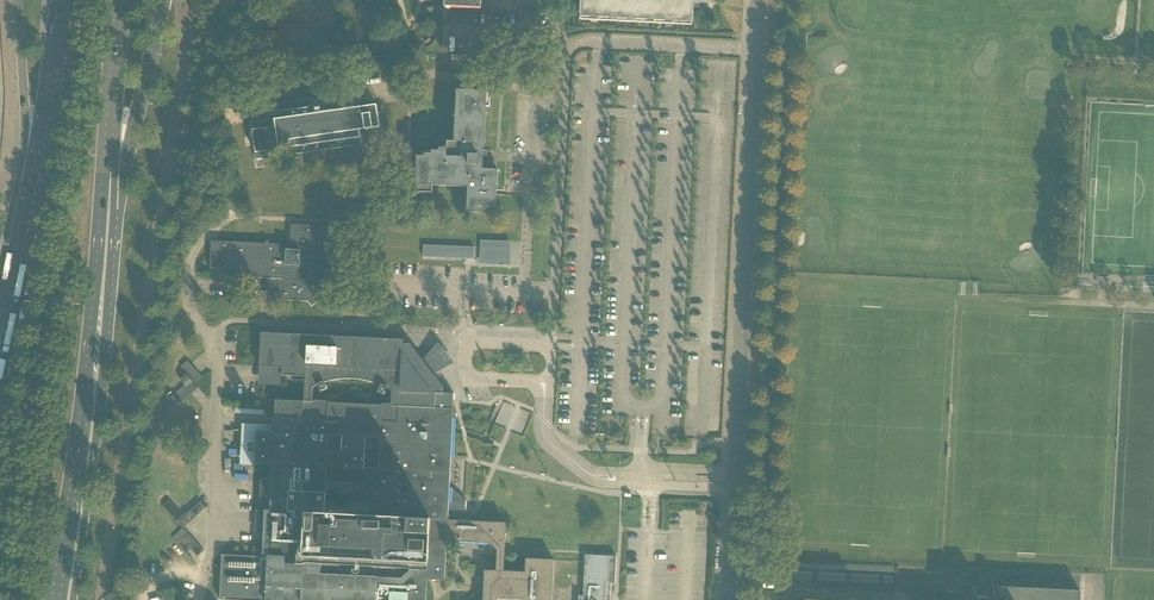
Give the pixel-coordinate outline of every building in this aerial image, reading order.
[(444,7),(457,8),(481,9),(481,0),(445,0),(444,7)] [(579,14),(580,14),(580,16),(591,17),(591,15),(598,15),(598,17),(610,18),(610,16),(617,16),(617,18),(628,19),(628,16),(635,17),(635,19),(647,20),(647,17),(654,18),(654,20),(665,21),(665,18),(673,19),(672,21),(673,21),(673,19),(680,19),(680,21),(692,22),(692,20),(693,2),(709,3),(708,4),(709,5),(711,0),(580,0),(579,14)] [(377,41),(387,52),(397,42),(387,32),(377,41)] [(424,156),(410,156),(409,170),(416,170),(415,192),(432,193),(432,186),(467,187),(466,206),(496,207),(497,170),(482,169),(483,151),(484,151),(486,106),(489,106),(490,91),(456,89),(453,141),(446,141),(446,148),(438,147),(438,151),(431,150),(431,153),(424,153),(424,156)] [(271,127),(248,130),(253,167),(277,164),(276,157),(287,155),(288,162),(358,152),(356,138),(377,135),(373,112),(359,114),(357,100),(269,113),(271,127)] [(275,279),(273,299),(308,301),(312,306),(317,302),(322,302),(324,281),(333,281),(333,273),(334,259),(328,251),(320,251),(321,226),(291,224),(290,245),(271,244),(268,240),(264,244),(228,242),(227,252),(211,251),(210,268),(226,269),(226,276),(275,279)] [(512,264),(513,240),(482,239),(481,263),(512,264)] [(423,245),(423,257),(474,259),(474,256),(474,247),(423,245)] [(263,543),(262,555),(268,555),(267,557),(222,554),(221,583),(220,599),(227,599),(426,599),(426,583),(427,579),(444,580),(446,541),(457,542),(490,544),(490,550),(497,551),(495,571),(484,570),(483,583),(483,599),(552,599),(552,583),(554,560),(525,559),(525,572),(504,571),(505,550),(505,545),(506,523),(457,520),(447,519),(448,515),(457,513),(466,511),(467,500),(460,501),(457,499),(451,493),(449,493),(452,429),(454,393),(442,393),(443,387),(432,372),(439,367),(438,366),(439,366),(439,365),(440,365),(440,364),(440,363),(440,362),(440,361),(439,361),(439,360),(438,360),(438,359),(437,359),(436,359),(435,359),(434,359),(434,360),(433,360),(433,359),(434,359),(434,354),(424,362),(409,343),(409,344),(403,343),(404,340),(261,332),(259,367),(281,368),(282,368),(282,375),(305,376),(304,401),(275,400),(274,419),(274,425),(274,426),(282,426),(282,432),(256,431),(254,464),(272,464),(271,478),(261,478),(259,512),(258,532),(263,533),(263,543)] [(181,381),(184,385),(169,398),(176,407),(198,389),(193,383),(201,376),(188,361),(181,367),(188,376),(181,381)] [(163,505),(177,521),(184,515),(169,499),(163,505)] [(189,511),(195,517),(206,508),(200,501),(189,511)] [(190,548),(197,556),(204,550),(195,540),(200,535),(189,522),(173,536),(186,551),(190,548)] [(610,598),(611,583),(614,583),(614,584),(615,584),(616,555),(615,555),(615,556),(585,555),(583,596),(579,596),(580,595),(579,595),(578,599),(607,599),(607,598),(610,598)] [(1080,591),(993,586),(992,599),(1079,599),(1080,591)]
